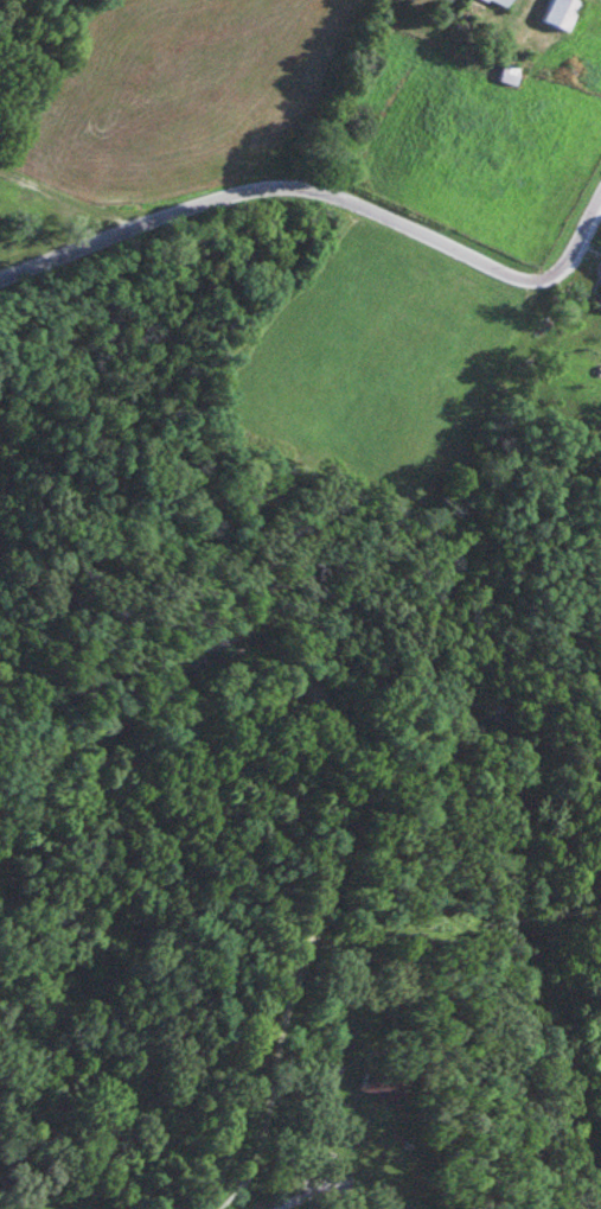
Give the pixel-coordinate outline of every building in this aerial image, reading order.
[(512,0),(490,0),(508,8),(512,0)] [(579,0),(552,0),(543,19),(568,32),(583,2),(579,0)] [(520,68),(507,63),(501,78),(514,83),(520,68)] [(393,1097),(396,1078),(362,1074),(360,1093),(393,1097)]
